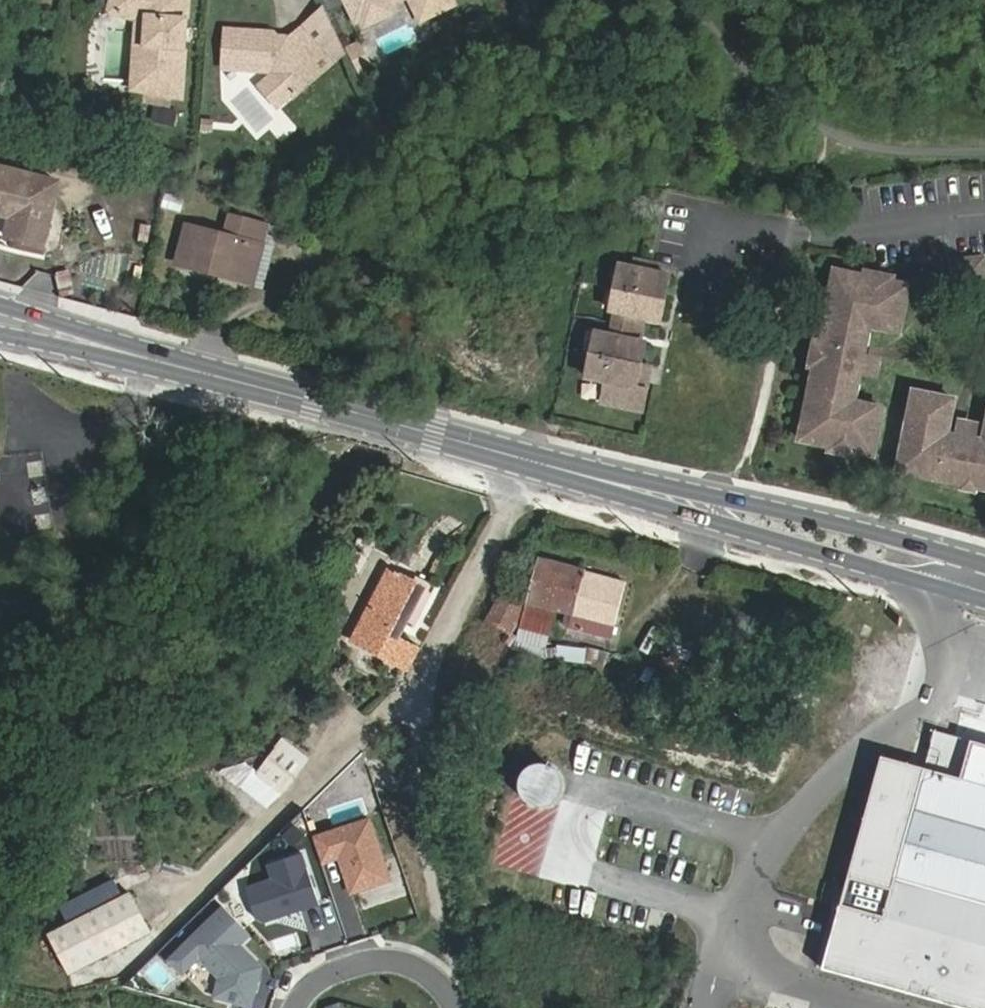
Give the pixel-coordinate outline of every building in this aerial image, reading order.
[(112,0),(111,7),(136,17),(138,31),(135,82),(150,86),(152,72),(145,65),(147,8),(141,8),(126,5),(112,0)] [(163,87),(182,93),(188,0),(113,0),(112,0),(126,5),(141,8),(147,8),(145,65),(152,72),(150,86),(163,87)] [(344,6),(342,0),(326,0),(331,12),(344,6)] [(353,14),(358,11),(368,15),(383,7),(386,0),(346,0),(353,14)] [(417,12),(426,8),(422,0),(411,0),(417,12)] [(270,37),(223,35),(220,72),(269,75),(291,100),(319,75),(311,66),(322,55),(300,31),(282,46),(277,46),(270,37)] [(348,47),(362,76),(376,70),(363,40),(348,47)] [(227,101),(258,138),(279,120),(248,84),(227,101)] [(46,245),(63,179),(0,162),(0,211),(8,213),(2,234),(46,245)] [(253,239),(268,243),(274,222),(237,212),(231,233),(185,220),(176,262),(242,280),(253,239)] [(256,284),(268,243),(253,239),(242,280),(256,284)] [(977,262),(946,265),(949,286),(959,284),(959,279),(979,277),(977,262)] [(633,271),(620,268),(610,313),(616,314),(610,339),(596,335),(586,380),(606,384),(601,405),(641,413),(646,392),(635,390),(641,366),(645,346),(641,345),(621,341),(623,329),(626,317),(646,321),(659,324),(669,279),(655,276),(646,274),(648,266),(635,263),(633,271)] [(655,276),(657,268),(648,266),(646,274),(655,276)] [(979,277),(959,279),(959,284),(960,294),(981,293),(979,277)] [(861,286),(830,280),(816,353),(822,355),(818,377),(812,376),(800,433),(832,438),(833,433),(857,437),(856,444),(871,446),(879,398),(850,393),(847,411),(841,410),(855,333),(859,315),(865,315),(862,334),(891,339),(899,293),(886,290),(885,296),(860,292),(861,286)] [(626,317),(623,329),(643,333),(646,321),(626,317)] [(621,341),(641,345),(643,333),(623,329),(621,341)] [(651,368),(641,366),(635,390),(646,392),(651,368)] [(900,451),(911,453),(909,465),(965,476),(966,470),(976,472),(975,478),(984,480),(984,441),(928,430),(930,424),(947,427),(952,399),(922,393),(919,406),(909,405),(900,451)] [(45,514),(45,459),(0,459),(0,527),(29,528),(29,514),(45,514)] [(538,559),(526,603),(572,615),(570,627),(609,637),(624,583),(538,559)] [(350,640),(407,667),(418,647),(397,637),(423,585),(388,567),(350,640)] [(520,608),(501,596),(485,622),(505,634),(520,608)] [(555,646),(554,661),(598,665),(599,650),(555,646)] [(886,760),(827,974),(948,1007),(984,1007),(984,747),(940,735),(940,736),(934,735),(931,745),(936,746),(928,772),(886,760)] [(521,749),(516,757),(514,767),(516,777),(522,785),(530,790),(540,792),(549,790),(558,784),(563,776),(565,766),(563,757),(557,749),(549,743),(539,742),(530,744),(521,749)] [(251,776),(260,784),(279,798),(296,778),(269,756),(251,776)] [(279,798),(260,784),(254,792),(273,806),(279,798)] [(134,808),(104,811),(108,860),(130,858),(129,842),(137,841),(134,808)] [(369,820),(313,838),(322,864),(339,858),(350,894),(389,881),(369,820)] [(303,854),(267,865),(272,879),(245,888),(256,919),(264,923),(320,905),(303,854)] [(124,892),(47,934),(66,971),(143,929),(124,892)] [(250,935),(224,908),(170,960),(183,973),(199,958),(220,978),(215,997),(246,1005),(250,991),(255,992),(259,975),(257,962),(240,945),(250,935)] [(255,992),(250,991),(246,1005),(251,1007),(255,992)]
